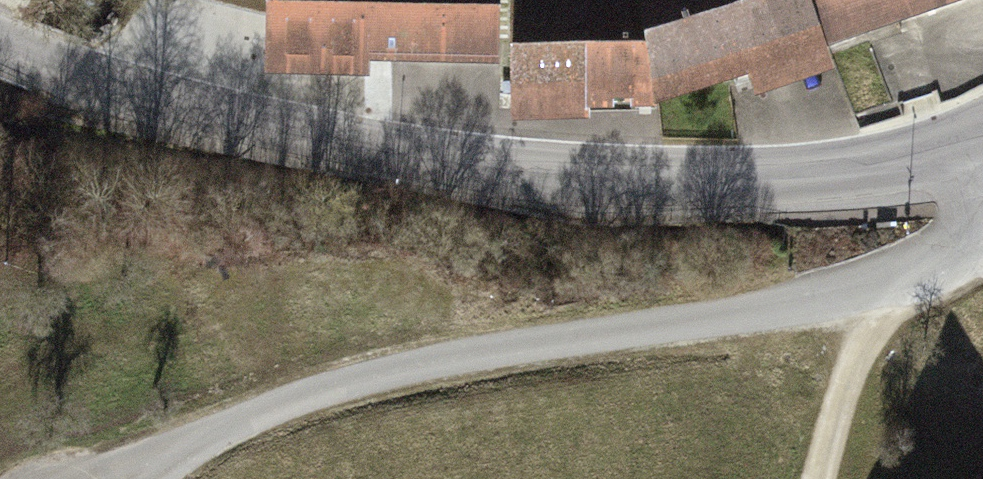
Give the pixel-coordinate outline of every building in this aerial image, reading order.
[(259,79),(358,82),(360,64),(484,65),(484,0),(260,0),(259,79)] [(498,122),(589,121),(589,106),(645,110),(737,75),(747,100),(820,67),(815,48),(937,0),(506,0),(498,122)]
